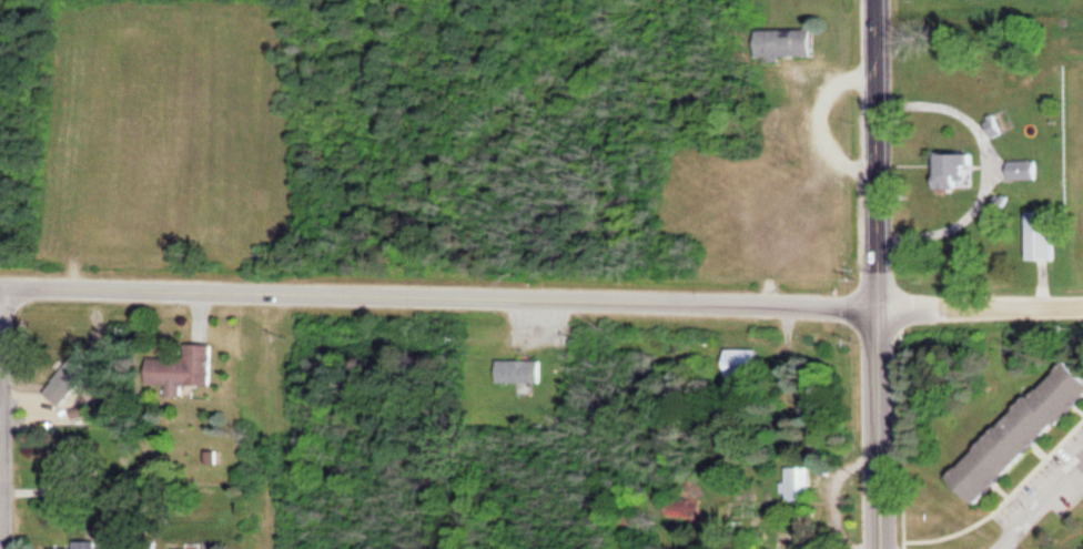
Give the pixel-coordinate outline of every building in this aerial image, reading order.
[(819,29),(763,29),(763,58),(819,58),(819,29)] [(997,136),(1004,133),(998,120),(990,124),(997,136)] [(976,184),(976,151),(948,151),(948,184),(976,184)] [(1013,178),(1043,178),(1043,159),(1013,159),(1013,178)] [(1035,257),(1061,257),(1061,209),(1035,209),(1035,257)] [(216,384),(218,342),(195,341),(194,356),(149,354),(149,384),(174,384),(174,394),(188,394),(188,384),(216,384)] [(766,348),(732,348),(732,374),(766,374),(766,348)] [(986,503),(1082,407),(1082,360),(1078,355),(958,474),(986,503)] [(501,383),(545,383),(545,359),(501,359),(501,383)] [(788,500),(813,500),(813,466),(788,466),(788,500)] [(672,496),(670,513),(704,517),(706,500),(672,496)] [(106,540),(79,540),(79,546),(54,546),(54,548),(106,548),(106,540)]
